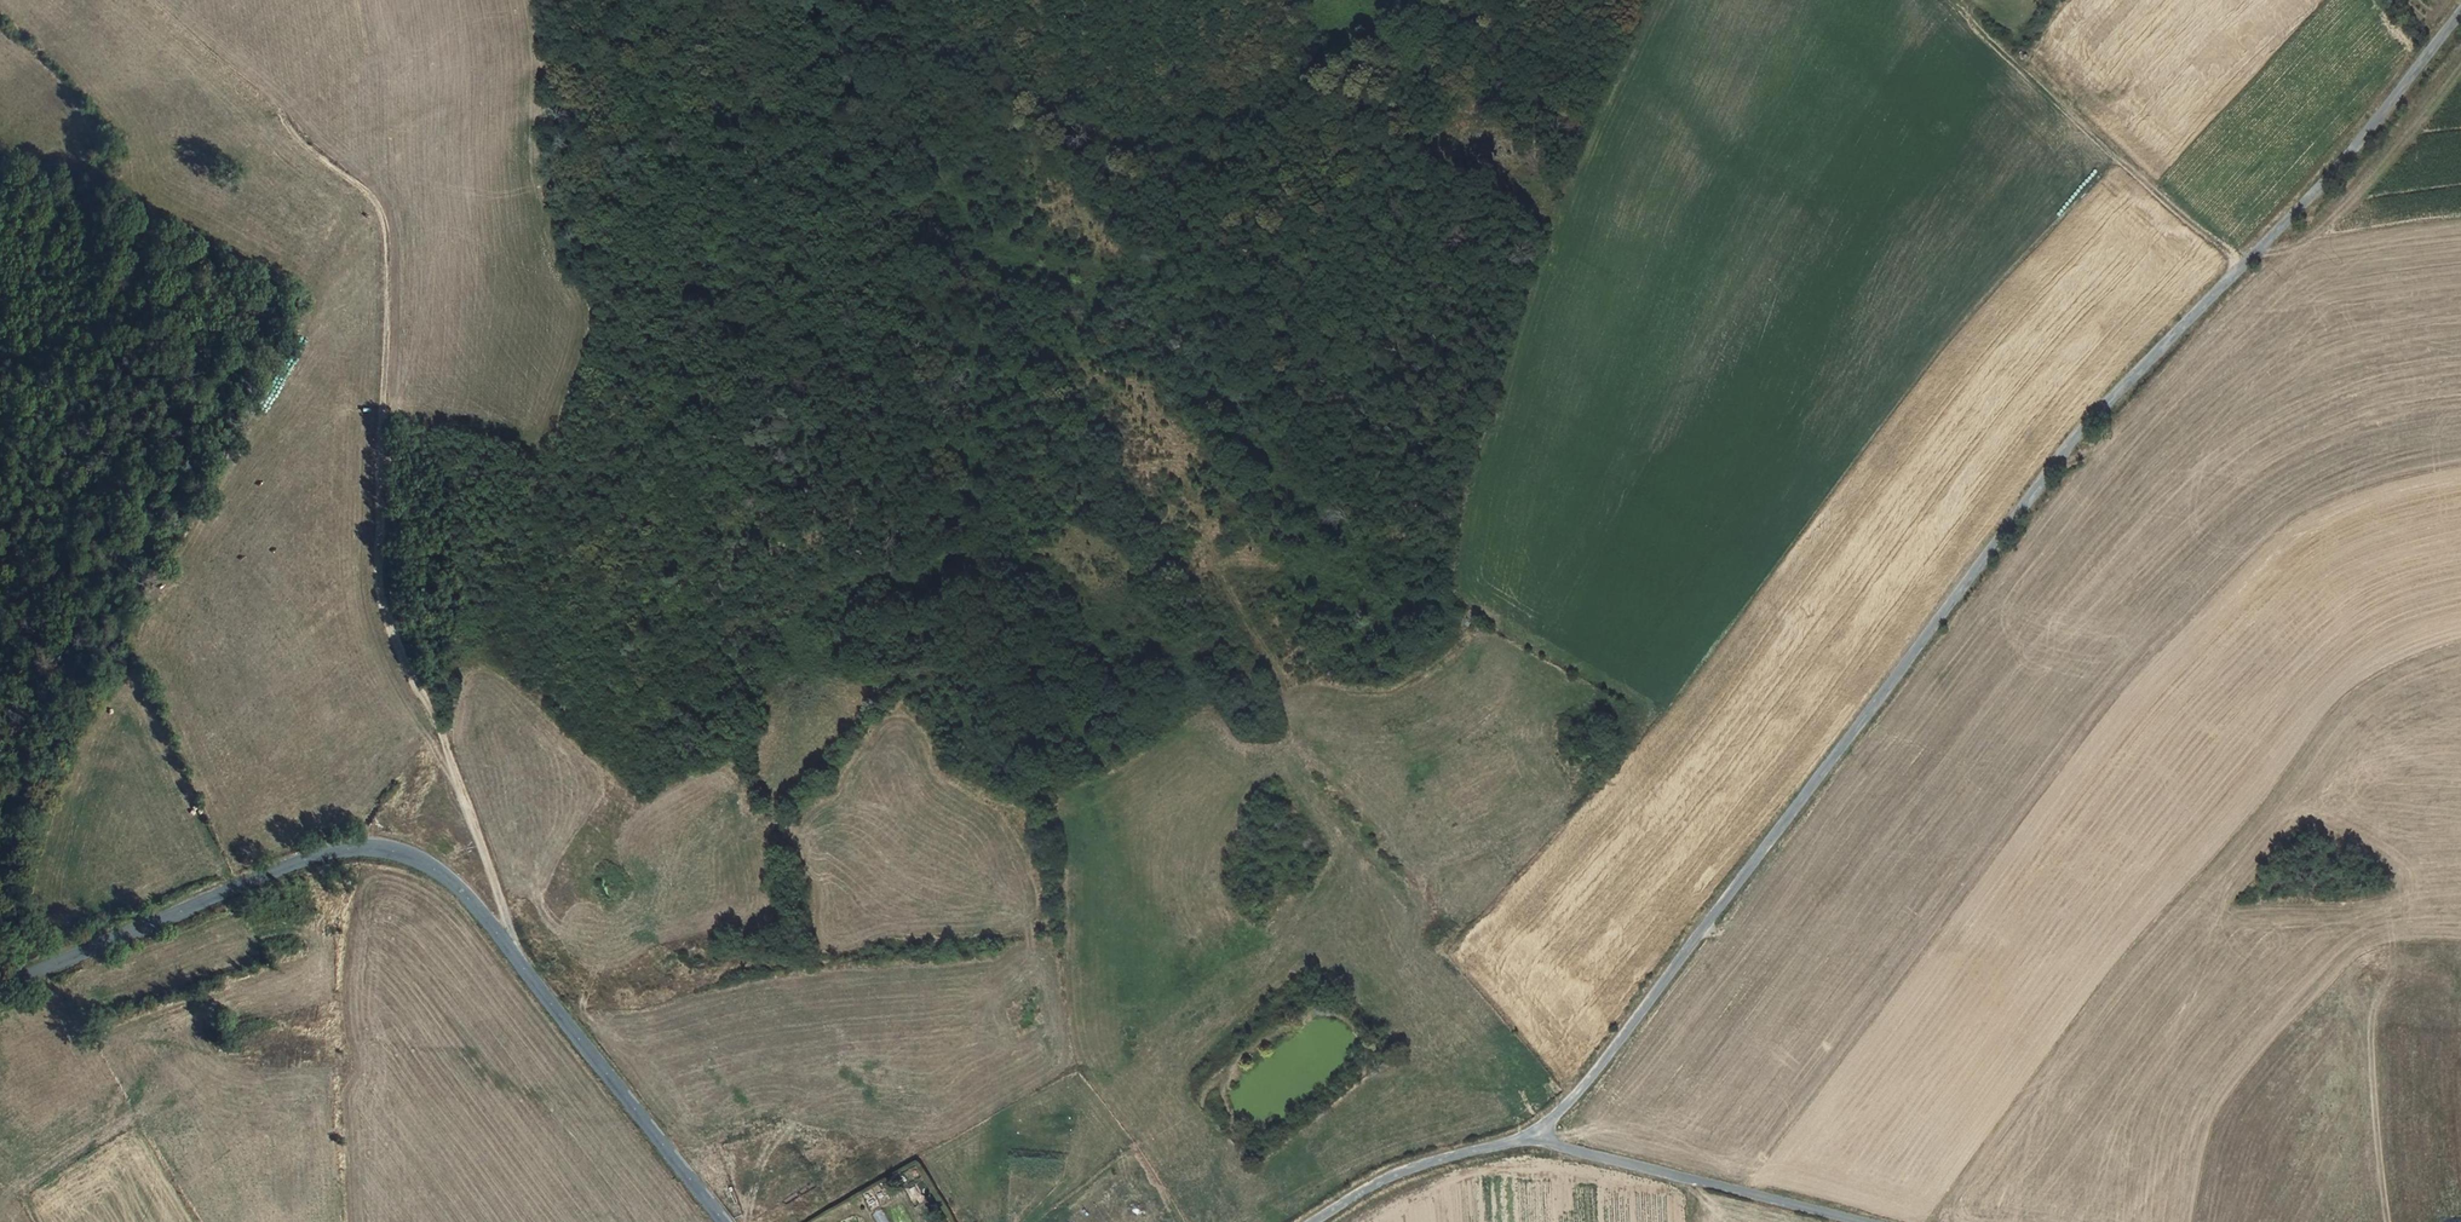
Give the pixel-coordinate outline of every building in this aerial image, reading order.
[(143,638),(160,643),(165,626),(147,621),(143,638)] [(1585,1211),(1585,1221),(1610,1221),(1609,1210),(1585,1211)]
